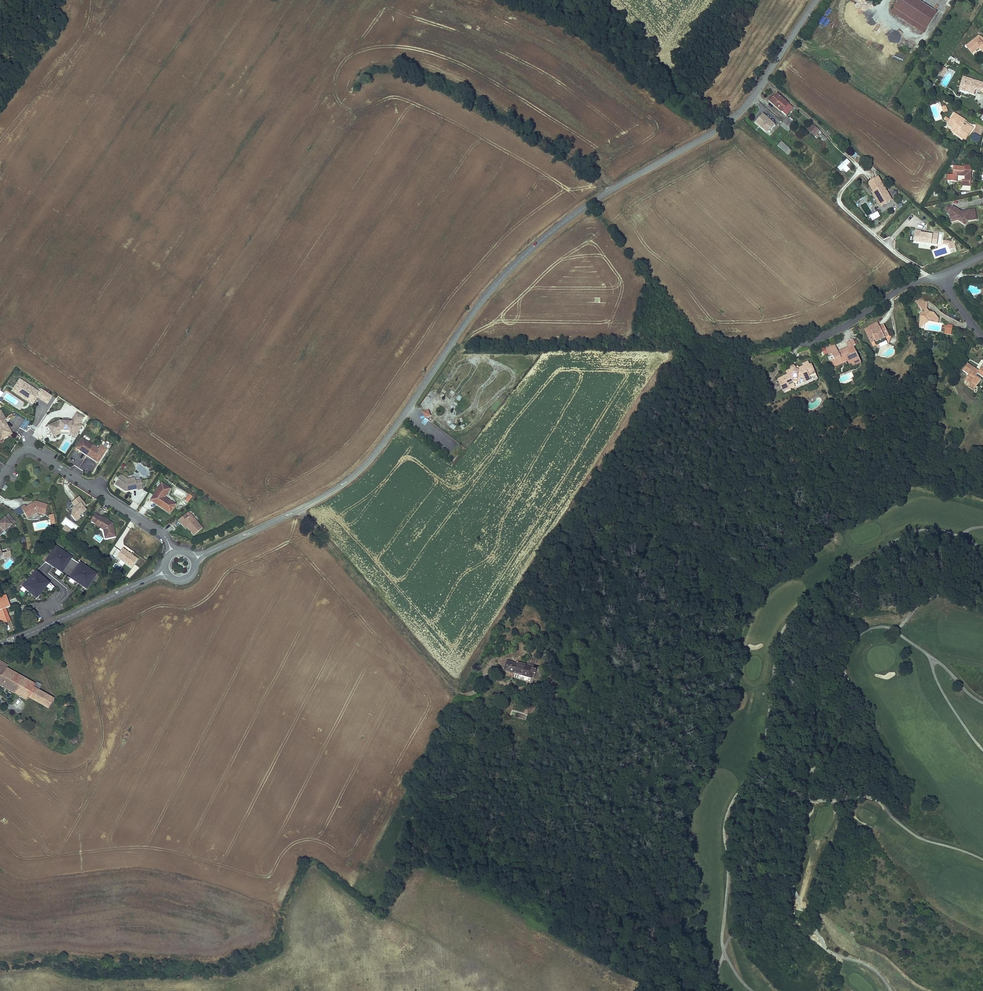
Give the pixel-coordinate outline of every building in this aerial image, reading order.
[(937,13),(917,0),(900,0),(894,8),(926,29),(937,13)] [(926,29),(894,8),(892,12),(924,33),(926,29)] [(979,36),(966,46),(972,53),(979,47),(982,50),(982,39),(979,36)] [(963,77),(960,88),(970,91),(969,93),(974,94),(975,90),(976,87),(978,88),(978,90),(981,91),(981,92),(982,93),(982,83),(963,77)] [(793,108),(777,93),(774,97),(770,102),(786,116),(793,108)] [(972,129),(968,124),(964,122),(965,121),(954,113),(948,122),(955,126),(952,131),(960,137),(960,136),(964,138),(966,136),(968,134),(969,133),(972,129)] [(767,133),(774,124),(764,115),(760,119),(756,123),(767,133)] [(795,123),(788,117),(786,120),(793,126),(795,123)] [(785,119),(780,125),(788,132),(793,126),(786,120),(785,119)] [(811,134),(816,128),(812,125),(807,130),(811,134)] [(819,132),(820,131),(816,128),(811,134),(815,137),(819,132)] [(966,140),(972,129),(969,133),(968,134),(966,136),(964,138),(960,136),(960,137),(966,140)] [(974,134),(971,140),(978,143),(981,137),(974,134)] [(789,149),(781,142),(778,146),(786,153),(789,149)] [(840,171),(850,163),(847,159),(837,168),(840,171)] [(971,186),(972,171),(964,170),(964,167),(953,167),(953,175),(948,175),(947,181),(957,182),(957,175),(965,176),(965,181),(961,181),(961,186),(971,186)] [(889,196),(878,177),(868,183),(873,192),(879,202),(889,196)] [(879,202),(873,192),(872,193),(880,207),(891,200),(889,196),(879,202)] [(977,220),(975,210),(962,213),(961,214),(959,212),(959,211),(953,207),(952,207),(949,213),(948,214),(950,215),(951,219),(954,218),(958,221),(965,226),(968,222),(977,220)] [(937,245),(938,237),(933,236),(933,234),(926,234),(926,235),(924,235),(925,233),(921,233),(921,231),(916,230),(914,242),(919,242),(919,243),(931,245),(931,244),(937,245)] [(938,319),(935,315),(933,315),(933,313),(925,312),(927,302),(922,302),(922,300),(918,300),(918,301),(916,301),(916,302),(922,309),(919,324),(924,325),(929,321),(938,322),(938,319)] [(871,331),(880,327),(877,323),(869,327),(871,331)] [(885,338),(889,336),(884,325),(880,327),(871,331),(873,335),(874,336),(874,337),(876,342),(879,341),(880,344),(886,341),(885,338)] [(951,335),(953,326),(949,325),(945,327),(945,326),(943,326),(942,331),(945,332),(945,334),(951,335)] [(873,335),(871,331),(869,327),(865,329),(871,343),(874,341),(875,343),(876,342),(874,337),(874,336),(873,335)] [(881,348),(889,344),(891,337),(889,336),(885,338),(886,341),(880,344),(879,341),(876,342),(875,343),(876,346),(876,347),(881,348)] [(853,346),(856,345),(853,340),(847,343),(849,348),(853,346)] [(846,358),(849,356),(851,360),(852,360),(856,361),(860,359),(853,346),(849,348),(843,350),(842,351),(841,352),(840,350),(838,351),(835,345),(826,349),(829,356),(832,354),(835,360),(833,361),(835,366),(847,360),(846,358)] [(809,376),(815,373),(816,373),(812,364),(810,365),(808,362),(803,364),(804,367),(799,369),(799,370),(796,370),(795,368),(795,367),(794,367),(794,366),(793,366),(792,366),(791,366),(791,367),(791,368),(791,369),(786,372),(788,375),(778,379),(784,392),(789,390),(788,388),(788,385),(793,383),(793,382),(793,381),(797,382),(804,383),(811,380),(809,376)] [(982,377),(982,375),(982,369),(981,368),(979,371),(978,372),(975,370),(975,369),(967,363),(962,371),(969,375),(965,381),(970,384),(973,383),(977,385),(981,380),(980,379),(982,377)] [(796,389),(818,379),(815,373),(809,376),(811,380),(804,383),(797,382),(797,384),(793,384),(795,387),(796,389)] [(40,392),(21,379),(12,392),(33,407),(38,399),(48,405),(54,397),(42,389),(40,392)] [(422,411),(425,417),(431,415),(429,408),(422,411)] [(0,410),(0,436),(1,437),(10,432),(8,429),(6,430),(2,421),(4,420),(5,419),(1,410),(0,410)] [(59,421),(48,427),(54,439),(62,435),(70,435),(75,439),(84,426),(81,424),(86,418),(77,412),(72,420),(63,419),(63,421),(59,421)] [(23,419),(21,429),(27,430),(29,420),(23,419)] [(36,419),(31,427),(35,430),(40,422),(36,419)] [(74,447),(98,462),(107,448),(100,444),(97,447),(81,437),(74,447)] [(136,490),(142,489),(139,477),(127,479),(119,475),(114,484),(124,491),(136,489),(136,490)] [(149,500),(162,508),(163,506),(169,511),(174,504),(163,497),(169,488),(160,483),(149,500)] [(45,504),(33,500),(33,502),(31,503),(30,502),(24,505),(23,504),(19,506),(24,516),(34,511),(43,514),(45,504)] [(80,500),(72,509),(74,512),(70,516),(74,521),(79,517),(78,516),(85,511),(82,507),(84,505),(80,500)] [(193,534),(201,527),(190,514),(187,516),(184,513),(177,519),(180,522),(181,521),(193,534)] [(13,520),(7,514),(0,519),(0,532),(13,520)] [(99,525),(98,526),(102,529),(104,538),(114,537),(111,523),(106,520),(105,522),(102,519),(94,514),(89,521),(94,524),(95,522),(99,525)] [(61,572),(72,556),(54,544),(43,560),(61,572)] [(116,557),(131,567),(137,559),(122,548),(116,557)] [(3,558),(11,557),(10,549),(2,550),(3,558)] [(86,588),(97,573),(79,561),(68,576),(86,588)] [(49,582),(34,569),(20,585),(35,598),(49,582)] [(534,679),(536,670),(525,666),(525,664),(518,662),(518,665),(507,662),(505,670),(513,673),(512,677),(533,683),(534,679)] [(540,680),(544,668),(526,663),(525,664),(525,666),(536,670),(534,679),(540,680)] [(21,676),(4,666),(0,673),(0,674),(16,683),(21,676)] [(31,686),(33,683),(21,676),(16,683),(0,674),(0,686),(24,699),(25,696),(31,686)] [(562,686),(564,678),(549,674),(546,682),(552,684),(552,683),(562,686)] [(52,698),(31,686),(25,696),(46,708),(52,698)] [(543,714),(546,708),(537,705),(535,711),(543,714)] [(548,728),(550,720),(543,718),(540,726),(548,728)]
